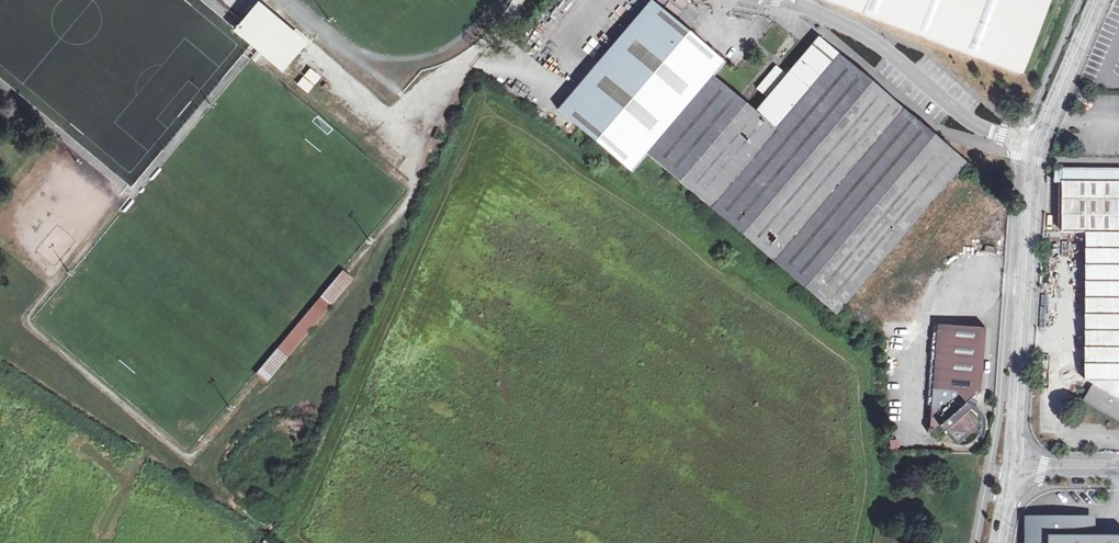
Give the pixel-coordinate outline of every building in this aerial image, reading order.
[(557,109),(631,172),(647,153),(835,313),(964,162),(932,134),(869,81),(818,38),(813,44),(807,50),(778,85),(754,112),(712,77),(724,62),(676,21),(651,0),(650,0),(557,109)] [(1020,71),(1047,0),(833,0),(1020,71)] [(240,23),(235,29),(248,39),(282,69),(295,53),(301,46),(289,36),(291,34),(272,18),(268,14),(266,17),(255,7),(240,23)] [(307,92),(321,76),(309,66),(295,83),(307,92)] [(1064,167),(1064,169),(1064,184),(1064,231),(1090,231),(1089,380),(1091,380),(1095,383),(1086,400),(1118,420),(1118,167),(1064,167)] [(988,326),(938,322),(931,432),(945,420),(961,439),(982,421),(965,402),(976,392),(982,392),(988,326)] [(1093,535),(1093,519),(1031,519),(1031,542),(1118,542),(1118,535),(1093,535)]
